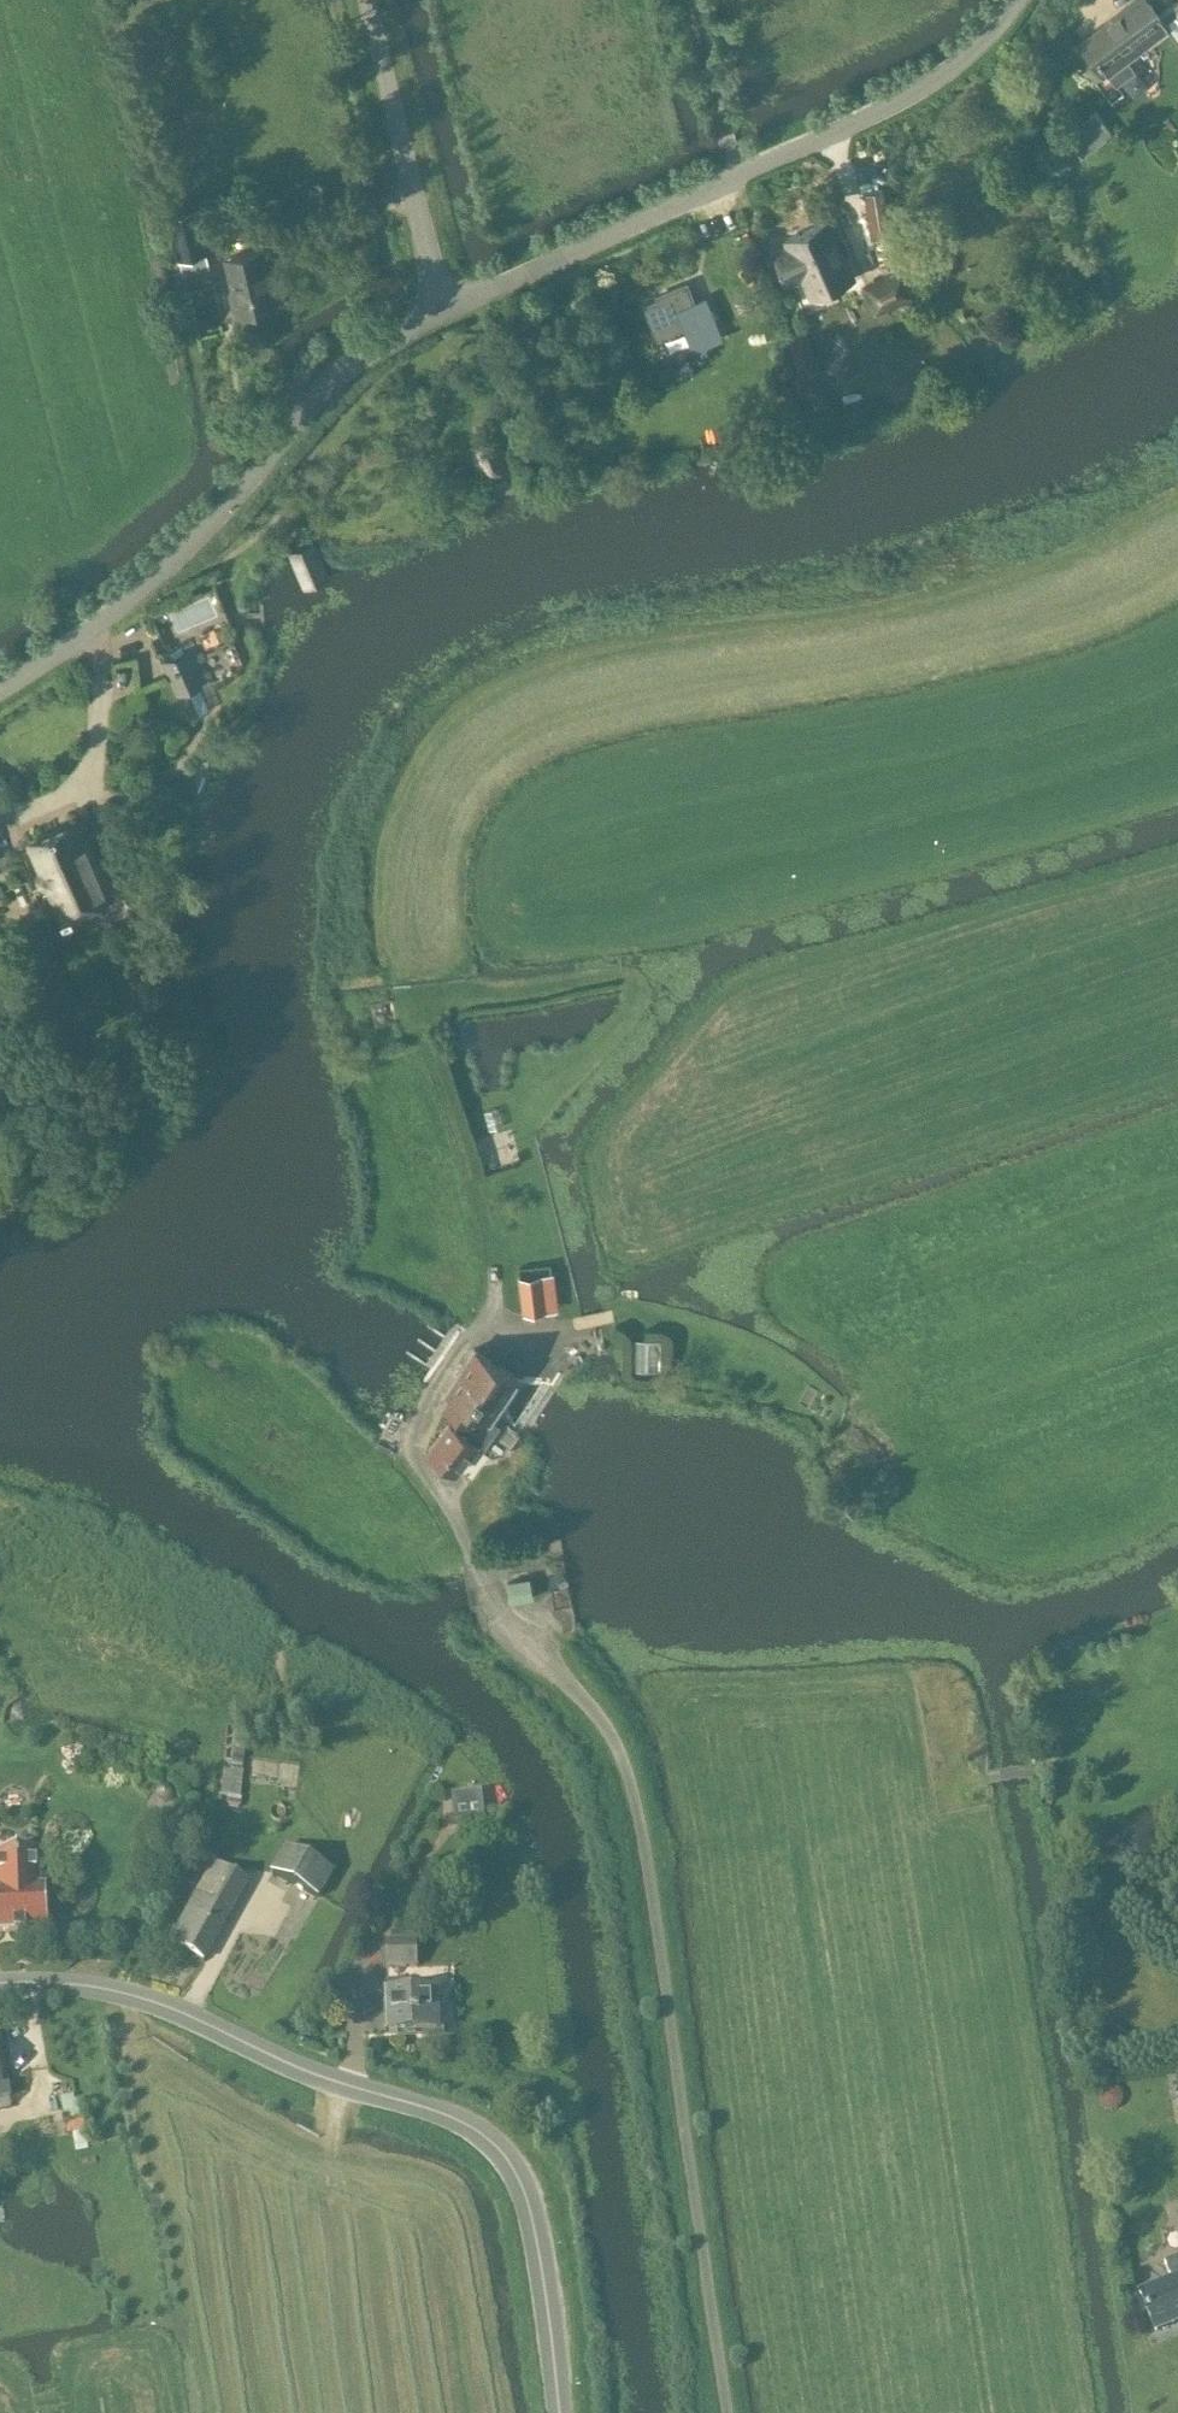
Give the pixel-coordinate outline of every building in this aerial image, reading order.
[(1105,71),(1108,68),(1105,64),(1162,22),(1146,0),(1141,0),(1079,47),(1100,75),(1105,71)] [(1163,15),(1171,26),(1167,29),(1177,43),(1177,4),(1163,15)] [(170,216),(179,254),(181,260),(207,253),(201,229),(196,209),(170,216)] [(829,222),(787,241),(790,249),(776,255),(788,282),(795,279),(804,279),(812,296),(854,277),(829,222)] [(232,296),(234,306),(238,309),(240,316),(277,307),(268,271),(272,270),(267,252),(264,253),(264,250),(226,259),(234,292),(232,296)] [(904,266),(901,268),(861,285),(874,315),(917,296),(904,266)] [(659,300),(645,306),(658,336),(688,324),(698,348),(721,338),(705,299),(694,303),(687,284),(657,296),(659,300)] [(795,375),(790,360),(779,364),(784,379),(795,375)] [(493,479),(504,474),(511,461),(502,441),(488,438),(478,442),(470,454),(478,474),(493,479)] [(304,590),(331,578),(314,541),(288,553),(304,590)] [(201,686),(186,652),(182,642),(162,651),(166,661),(164,661),(179,695),(201,686)] [(114,896),(81,818),(28,841),(40,869),(37,871),(37,877),(39,883),(47,885),(59,914),(62,912),(64,916),(114,896)] [(545,1311),(541,1276),(519,1279),(524,1314),(545,1311)] [(444,1391),(450,1395),(443,1405),(454,1413),(427,1452),(458,1473),(477,1445),(484,1449),(500,1423),(492,1418),(520,1379),(475,1347),(444,1391)] [(529,1579),(508,1582),(511,1601),(533,1598),(529,1579)] [(224,1764),(221,1795),(228,1796),(227,1808),(240,1809),(248,1727),(235,1726),(233,1745),(231,1764),(224,1764)] [(174,1797),(175,1795),(174,1792),(173,1789),(171,1787),(168,1786),(166,1786),(163,1786),(160,1787),(158,1789),(157,1792),(157,1795),(157,1797),(158,1800),(160,1802),(163,1803),(166,1804),(168,1803),(171,1802),(173,1800),(174,1797)] [(272,1871),(320,1899),(334,1873),(286,1846),(272,1871)] [(41,1887),(39,1853),(0,1854),(0,1934),(47,1932),(45,1886),(41,1887)] [(248,1882),(214,1862),(197,1892),(199,1893),(171,1941),(203,1959),(248,1882)] [(1072,1881),(1054,1884),(1056,1894),(1073,1891),(1072,1881)] [(387,1969),(418,1968),(417,1942),(386,1943),(387,1969)] [(437,1994),(432,1994),(431,1981),(389,1982),(389,1996),(386,1996),(387,2034),(438,2032),(437,1994)] [(12,2098),(9,2084),(2,2085),(0,2075),(0,2100),(12,2098)] [(65,2122),(67,2134),(86,2131),(83,2118),(65,2122)] [(1172,2279),(1138,2292),(1154,2333),(1177,2323),(1177,2257),(1165,2262),(1172,2279)]
